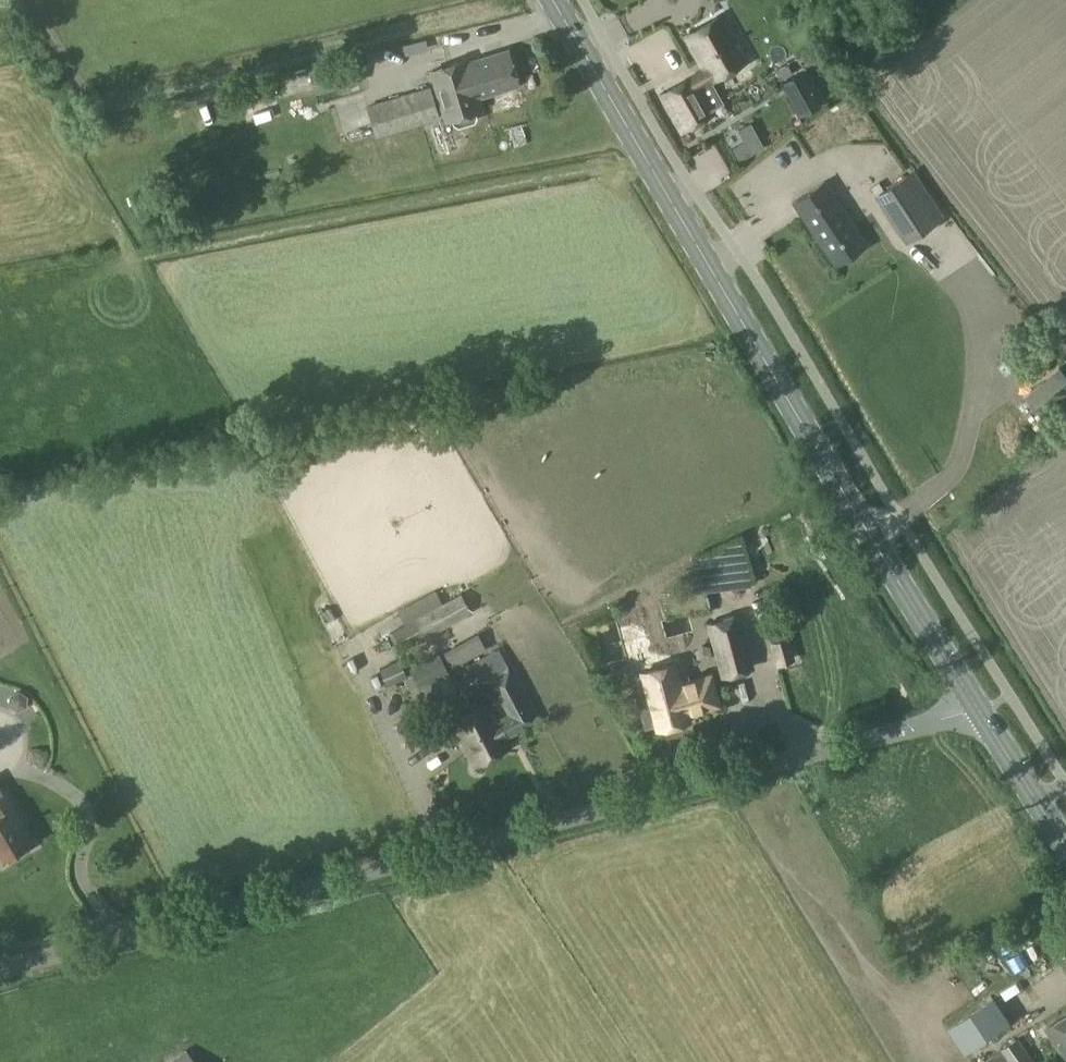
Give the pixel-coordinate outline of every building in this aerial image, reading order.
[(692,77),(660,95),(680,131),(713,113),(699,88),(746,61),(721,15),(684,36),(704,70),(692,77)] [(517,83),(507,50),(467,62),(466,59),(431,69),(446,120),(452,118),(453,123),(459,126),(475,122),(477,115),(476,111),(480,109),(476,97),(517,83)] [(355,58),(309,69),(315,92),(361,80),(355,58)] [(774,71),(779,79),(791,73),(786,64),(774,71)] [(798,115),(824,100),(806,69),(780,83),(798,115)] [(210,88),(215,111),(224,110),(219,86),(210,88)] [(430,87),(367,105),(376,135),(438,116),(430,87)] [(744,141),(733,147),(740,160),(765,147),(752,122),(738,129),(744,141)] [(909,181),(877,201),(908,246),(939,226),(909,181)] [(825,185),(798,202),(836,262),(864,244),(825,185)] [(703,540),(703,558),(728,557),(728,540),(703,540)] [(436,591),(398,612),(405,623),(413,619),(443,603),(436,591)] [(413,619),(418,631),(423,640),(471,612),(461,593),(443,603),(413,619)] [(738,617),(710,624),(724,674),(751,667),(738,617)] [(405,623),(395,629),(401,641),(418,631),(413,619),(405,623)] [(626,626),(619,638),(630,645),(638,633),(626,626)] [(478,632),(444,651),(453,669),(487,649),(478,632)] [(790,636),(770,642),(777,665),(796,660),(790,636)] [(498,648),(471,662),(481,684),(489,680),(505,709),(494,714),(506,738),(539,720),(498,648)] [(439,652),(409,668),(421,690),(450,675),(439,652)] [(400,659),(380,668),(387,686),(407,678),(400,659)] [(674,664),(632,675),(646,726),(656,724),(658,728),(688,720),(686,712),(718,704),(710,676),(679,684),(674,664)] [(488,703),(451,722),(474,766),(511,746),(506,738),(494,714),(488,703)] [(3,858),(7,856),(10,861),(29,849),(27,844),(30,842),(19,824),(24,821),(7,793),(0,797),(0,853),(3,858)] [(994,999),(954,1026),(969,1048),(1009,1021),(994,999)] [(1048,1024),(1065,1052),(1065,1013),(1048,1024)] [(985,1061),(1036,1061),(1020,1038),(985,1061)] [(183,1051),(169,1061),(192,1061),(183,1051)]
